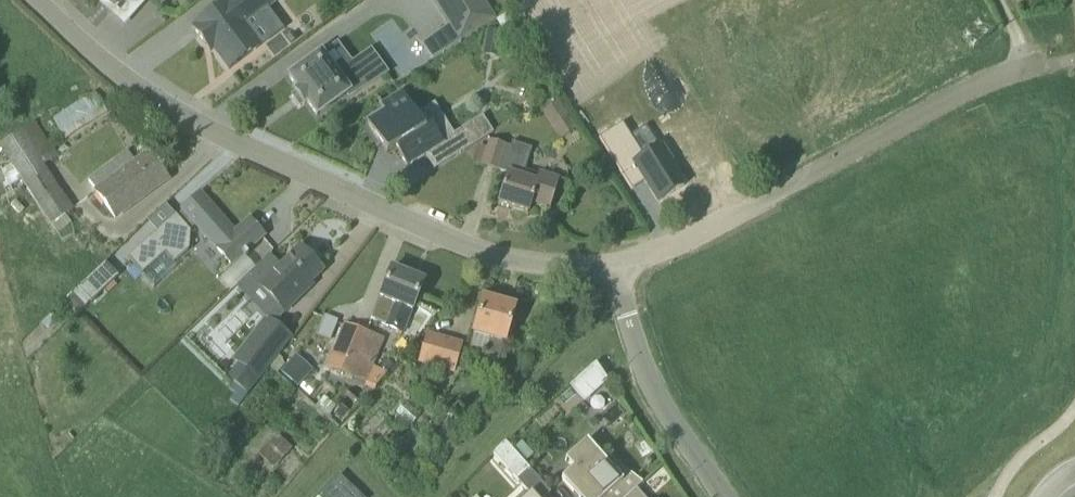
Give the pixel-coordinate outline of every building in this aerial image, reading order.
[(113,9),(121,0),(103,0),(113,9)] [(210,52),(214,49),(229,70),(260,46),(244,25),(278,0),(230,0),(227,2),(227,1),(195,24),(196,25),(192,28),(210,52)] [(494,19),(482,0),(433,0),(459,41),(494,19)] [(504,32),(487,29),(485,44),(501,47),(504,32)] [(295,93),(304,105),(307,103),(317,116),(347,94),(349,96),(386,73),(370,52),(357,61),(361,66),(348,75),(342,67),(334,73),(320,54),(289,77),(298,90),(295,93)] [(95,92),(53,118),(66,138),(108,112),(95,92)] [(379,100),(378,101),(385,112),(367,123),(380,144),(377,147),(377,148),(381,146),(386,154),(395,148),(407,167),(444,144),(432,124),(424,129),(402,94),(382,105),(379,100)] [(553,128),(570,117),(559,100),(542,111),(553,128)] [(464,152),(493,133),(482,116),(453,134),(464,152)] [(628,118),(603,131),(632,185),(646,177),(658,199),(684,184),(672,162),(676,159),(667,142),(646,153),(628,118)] [(20,180),(49,225),(73,209),(43,162),(54,155),(33,122),(0,143),(0,150),(10,165),(0,171),(0,180),(6,189),(20,180)] [(508,174),(498,204),(528,213),(531,204),(549,209),(558,179),(538,172),(537,175),(525,171),(532,148),(511,142),(509,147),(490,141),(482,166),(508,174)] [(97,194),(116,218),(168,178),(148,153),(147,151),(134,160),(128,152),(110,165),(87,181),(97,194)] [(190,231),(196,225),(231,265),(248,250),(264,236),(249,220),(234,233),(200,193),(182,209),(185,213),(179,219),(175,215),(150,237),(127,257),(142,274),(154,287),(177,267),(173,263),(189,249),(190,232),(190,231)] [(299,247),(281,266),(269,254),(248,275),(285,312),(312,286),(310,284),(322,271),(317,265),(318,260),(310,252),(305,253),(299,247)] [(90,300),(117,275),(105,262),(78,288),(90,300)] [(410,310),(412,311),(423,282),(391,269),(371,319),(401,331),(410,310)] [(72,294),(65,301),(78,314),(85,306),(72,294)] [(483,298),(473,334),(489,339),(479,374),(494,378),(504,343),(505,343),(515,307),(483,298)] [(232,360),(237,364),(227,378),(247,393),(291,336),(266,317),(232,360)] [(377,338),(342,324),(326,366),(361,380),(377,338)] [(453,371),(461,345),(428,336),(420,362),(453,371)] [(596,363),(569,387),(584,403),(608,382),(596,363)] [(323,397),(315,407),(327,417),(335,407),(323,397)] [(274,467),(291,447),(276,433),(258,453),(274,467)] [(515,478),(530,494),(527,496),(545,496),(550,493),(528,467),(524,464),(512,450),(505,442),(493,454),(505,467),(515,478)] [(522,442),(512,450),(524,464),(534,455),(522,442)] [(642,483),(630,473),(617,485),(582,446),(579,449),(578,448),(565,460),(573,469),(561,479),(577,496),(582,496),(584,495),(586,496),(627,496),(642,483)]
